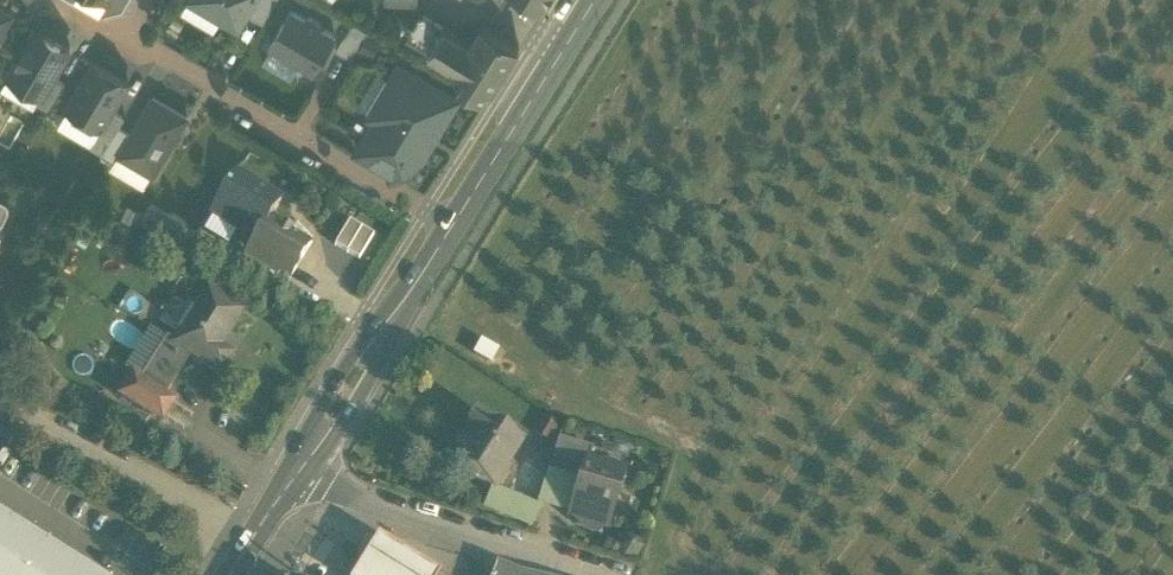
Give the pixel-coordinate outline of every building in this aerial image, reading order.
[(75,2),(99,16),(109,0),(76,0),(75,2)] [(190,0),(189,0),(181,12),(214,31),(222,19),(190,0)] [(247,12),(254,0),(190,0),(222,19),(237,28),(247,12)] [(247,12),(263,21),(276,0),(254,0),(247,12)] [(549,0),(522,0),(542,12),(549,0)] [(13,14),(0,6),(0,36),(13,14)] [(307,18),(292,9),(271,44),(286,53),(285,56),(297,63),(298,61),(313,70),(335,34),(319,25),(321,23),(308,16),(307,18)] [(406,37),(430,51),(445,27),(421,12),(406,37)] [(369,31),(355,22),(337,50),(351,59),(369,31)] [(461,84),(482,97),(488,87),(493,89),(520,46),(483,24),(471,43),(445,27),(430,51),(466,74),(461,84)] [(9,76),(42,96),(54,75),(70,48),(38,28),(9,76)] [(129,83),(95,62),(67,109),(100,130),(113,109),(129,83)] [(358,151),(408,181),(430,145),(426,142),(430,135),(434,137),(457,99),(400,64),(370,115),(377,119),(358,151)] [(37,104),(49,111),(66,83),(54,75),(42,96),(37,104)] [(119,154),(153,174),(188,117),(153,97),(131,134),(119,154)] [(125,116),(113,109),(100,130),(91,145),(103,153),(119,126),(125,116)] [(102,155),(114,162),(119,154),(131,134),(119,126),(103,153),(102,155)] [(255,237),(252,242),(256,244),(268,224),(280,205),(233,177),(209,217),(239,234),(242,229),(255,237)] [(3,220),(9,207),(9,201),(6,198),(0,195),(0,222),(3,220)] [(334,247),(347,254),(361,229),(349,222),(334,247)] [(299,242),(268,224),(256,244),(252,242),(241,259),(250,264),(276,280),(299,242)] [(373,237),(361,229),(347,254),(358,261),(373,237)] [(242,278),(276,294),(282,284),(276,280),(250,264),(242,278)] [(175,347),(221,375),(232,356),(220,349),(242,314),(208,293),(175,347)] [(119,398),(161,424),(174,402),(133,377),(119,398)] [(491,489),(492,489),(493,488),(521,444),(486,422),(485,423),(473,416),(461,434),(474,442),(457,467),(491,489)] [(559,440),(548,474),(580,484),(586,466),(587,466),(592,450),(559,440)] [(570,516),(608,527),(623,477),(587,466),(586,466),(580,484),(570,516)] [(570,516),(580,484),(548,474),(547,474),(536,505),(570,516)] [(482,509),(533,527),(541,509),(493,488),(492,489),(491,489),(482,509)] [(0,517),(0,574),(95,574),(0,517)] [(355,574),(437,574),(377,539),(355,574)] [(519,574),(496,565),(492,574),(519,574)]
